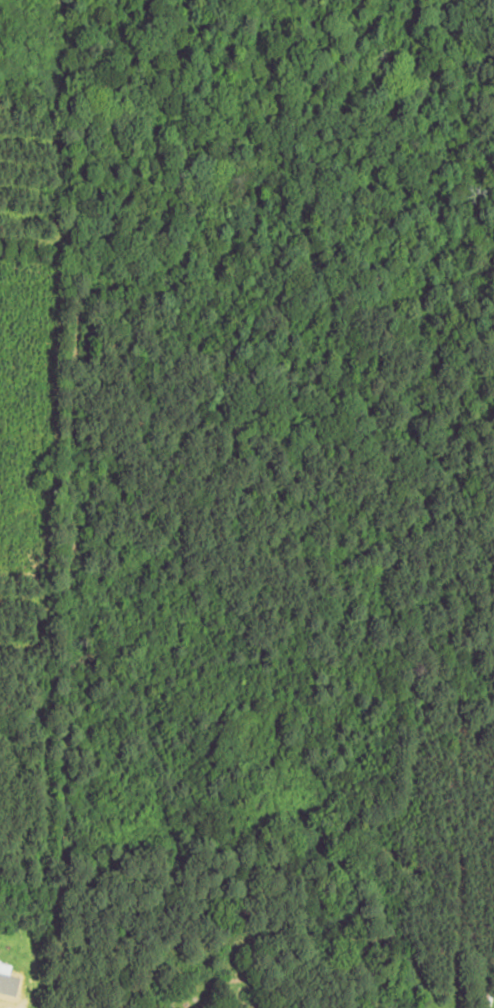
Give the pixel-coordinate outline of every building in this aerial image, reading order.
[(5,984),(3,991),(12,993),(14,986),(23,988),(25,978),(11,975),(13,963),(0,960),(0,983),(5,984)]
